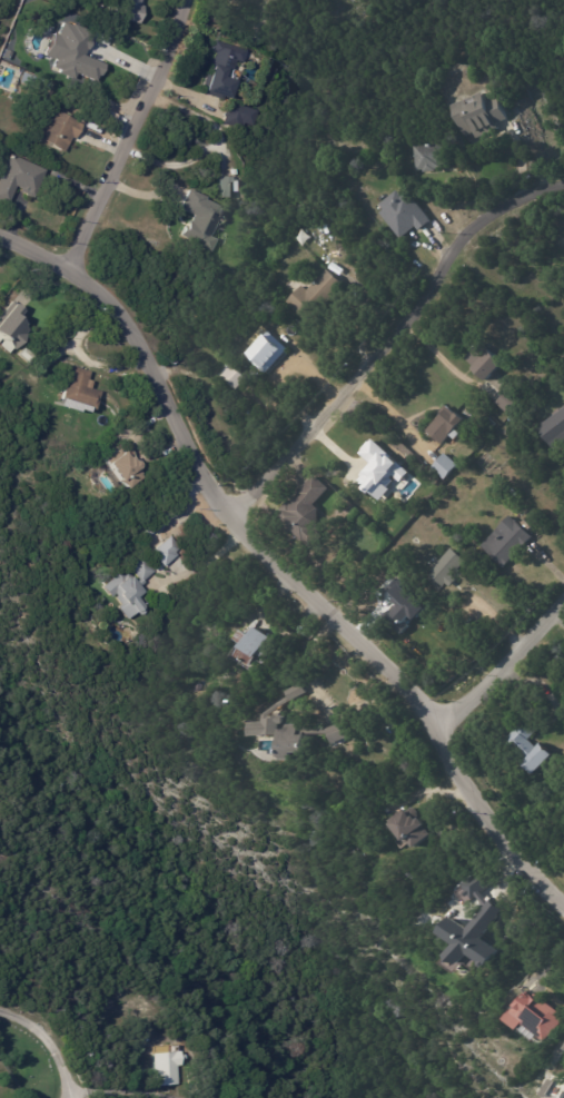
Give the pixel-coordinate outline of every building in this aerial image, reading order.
[(113,18),(118,0),(140,0),(139,6),(142,7),(138,24),(113,18)] [(224,101),(199,93),(202,83),(204,83),(209,66),(208,66),(211,55),(209,53),(214,41),(231,47),(230,53),(228,52),(222,70),(220,70),(218,78),(229,81),(224,101)] [(507,119),(496,123),(498,129),(475,138),(474,133),(463,138),(451,106),(483,92),(487,103),(499,98),(507,119)] [(255,111),(250,127),(243,125),(243,127),(239,126),(238,129),(222,125),(224,118),(222,118),(227,103),(255,111)] [(80,126),(72,140),(70,138),(62,154),(31,138),(47,108),(80,126)] [(416,171),(415,171),(412,147),(447,144),(449,166),(439,166),(439,169),(433,170),(433,171),(420,174),(420,170),(416,171)] [(7,202),(0,199),(0,172),(8,155),(42,170),(43,170),(31,198),(29,198),(29,199),(22,197),(23,195),(17,192),(18,189),(13,187),(7,202)] [(231,198),(217,198),(218,177),(231,178),(231,198)] [(222,212),(219,221),(217,219),(208,238),(214,241),(208,254),(187,245),(189,241),(181,238),(188,222),(190,224),(192,217),(179,211),(188,191),(206,198),(204,202),(224,211),(222,212)] [(415,202),(431,222),(418,233),(414,227),(399,239),(379,214),(383,210),(379,205),(396,191),(400,197),(406,191),(415,202)] [(330,274),(343,286),(307,324),(286,303),(301,286),(307,290),(326,270),(330,274)] [(7,352),(0,346),(0,315),(9,305),(10,306),(16,310),(18,308),(22,311),(13,323),(19,325),(18,326),(26,330),(22,334),(23,336),(7,352)] [(264,375),(245,356),(264,336),(264,337),(268,333),(287,350),(264,375)] [(502,365),(485,383),(471,370),(474,368),(464,359),(474,349),(483,357),(488,352),(502,365)] [(240,385),(235,392),(220,378),(231,365),(247,377),(240,385)] [(87,374),(83,382),(88,383),(86,389),(96,394),(90,412),(86,410),(83,415),(75,412),(73,415),(53,408),(56,400),(67,367),(87,374)] [(535,385),(526,396),(515,387),(524,376),(535,385)] [(521,399),(508,414),(497,404),(509,389),(521,399)] [(274,400),(270,406),(257,398),(260,393),(274,400)] [(451,434),(443,444),(427,431),(441,416),(438,414),(446,405),(455,413),(456,413),(464,419),(456,428),(461,433),(456,438),(451,434)] [(551,448),(563,440),(563,408),(537,425),(551,448)] [(487,417),(496,425),(491,431),(481,422),(485,416),(487,417)] [(399,481),(408,472),(371,438),(358,452),(371,464),(356,480),(377,499),(396,478),(399,481)] [(458,465),(445,479),(432,468),(446,454),(458,465)] [(126,463),(126,464),(130,465),(132,467),(132,469),(138,476),(137,476),(139,481),(121,493),(118,487),(116,488),(112,484),(110,486),(97,467),(99,466),(97,463),(101,459),(105,463),(116,455),(120,461),(123,459),(126,463)] [(296,495),(314,476),(327,489),(313,506),(327,520),(311,535),(315,538),(306,548),(298,541),(297,542),(289,534),(287,536),(280,528),(281,526),(281,522),(283,521),(281,515),(278,512),(287,503),(288,505),(297,496),(296,495)] [(532,538),(503,570),(481,547),(509,516),(532,538)] [(176,556),(177,557),(160,570),(149,554),(171,537),(181,550),(175,554),(176,556)] [(454,583),(449,588),(445,585),(443,588),(428,575),(451,550),(465,562),(453,577),(456,581),(454,583)] [(156,573),(141,583),(142,585),(137,590),(139,593),(141,592),(150,603),(141,609),(140,606),(139,607),(142,613),(135,619),(132,615),(123,622),(116,610),(119,607),(113,600),(116,597),(113,596),(108,600),(101,588),(113,580),(112,577),(121,572),(125,576),(129,573),(127,568),(145,556),(156,573)] [(267,647),(260,657),(253,652),(251,654),(253,654),(246,665),(229,655),(236,645),(234,645),(237,641),(230,637),(237,629),(245,633),(250,625),(266,636),(260,643),(267,647)] [(306,693),(293,700),(281,708),(270,716),(284,715),(285,723),(280,723),(280,730),(294,729),(294,724),(308,724),(308,730),(329,729),(345,723),(350,738),(334,743),(329,735),(305,734),(306,751),(293,752),(294,756),(290,759),(285,759),(283,756),(279,756),(279,753),(278,753),(278,749),(281,749),(280,748),(279,748),(280,733),(251,735),(250,723),(265,722),(265,714),(279,703),(289,696),(287,691),(303,684),(308,692),(306,693)] [(526,721),(537,731),(527,741),(536,749),(540,745),(552,756),(533,778),(521,766),(524,763),(504,744),(525,721),(526,721)] [(415,819),(416,818),(422,824),(419,825),(422,829),(423,829),(427,834),(409,848),(406,843),(404,844),(400,840),(399,841),(386,824),(387,823),(385,821),(389,818),(392,820),(403,811),(407,818),(409,815),(413,820),(415,819)] [(470,898),(487,885),(476,871),(459,884),(470,898)] [(469,929),(449,917),(440,933),(456,944),(449,956),(462,964),(468,955),(487,967),(498,949),(481,939),(500,908),(486,900),(469,929)] [(545,1006),(557,1016),(555,1019),(562,1023),(544,1047),(521,1029),(515,1037),(502,1026),(525,995),(532,1000),(534,997),(545,1006)] [(178,1052),(179,1066),(176,1066),(178,1085),(159,1087),(155,1055),(149,1056),(149,1051),(156,1050),(156,1055),(178,1052)]
